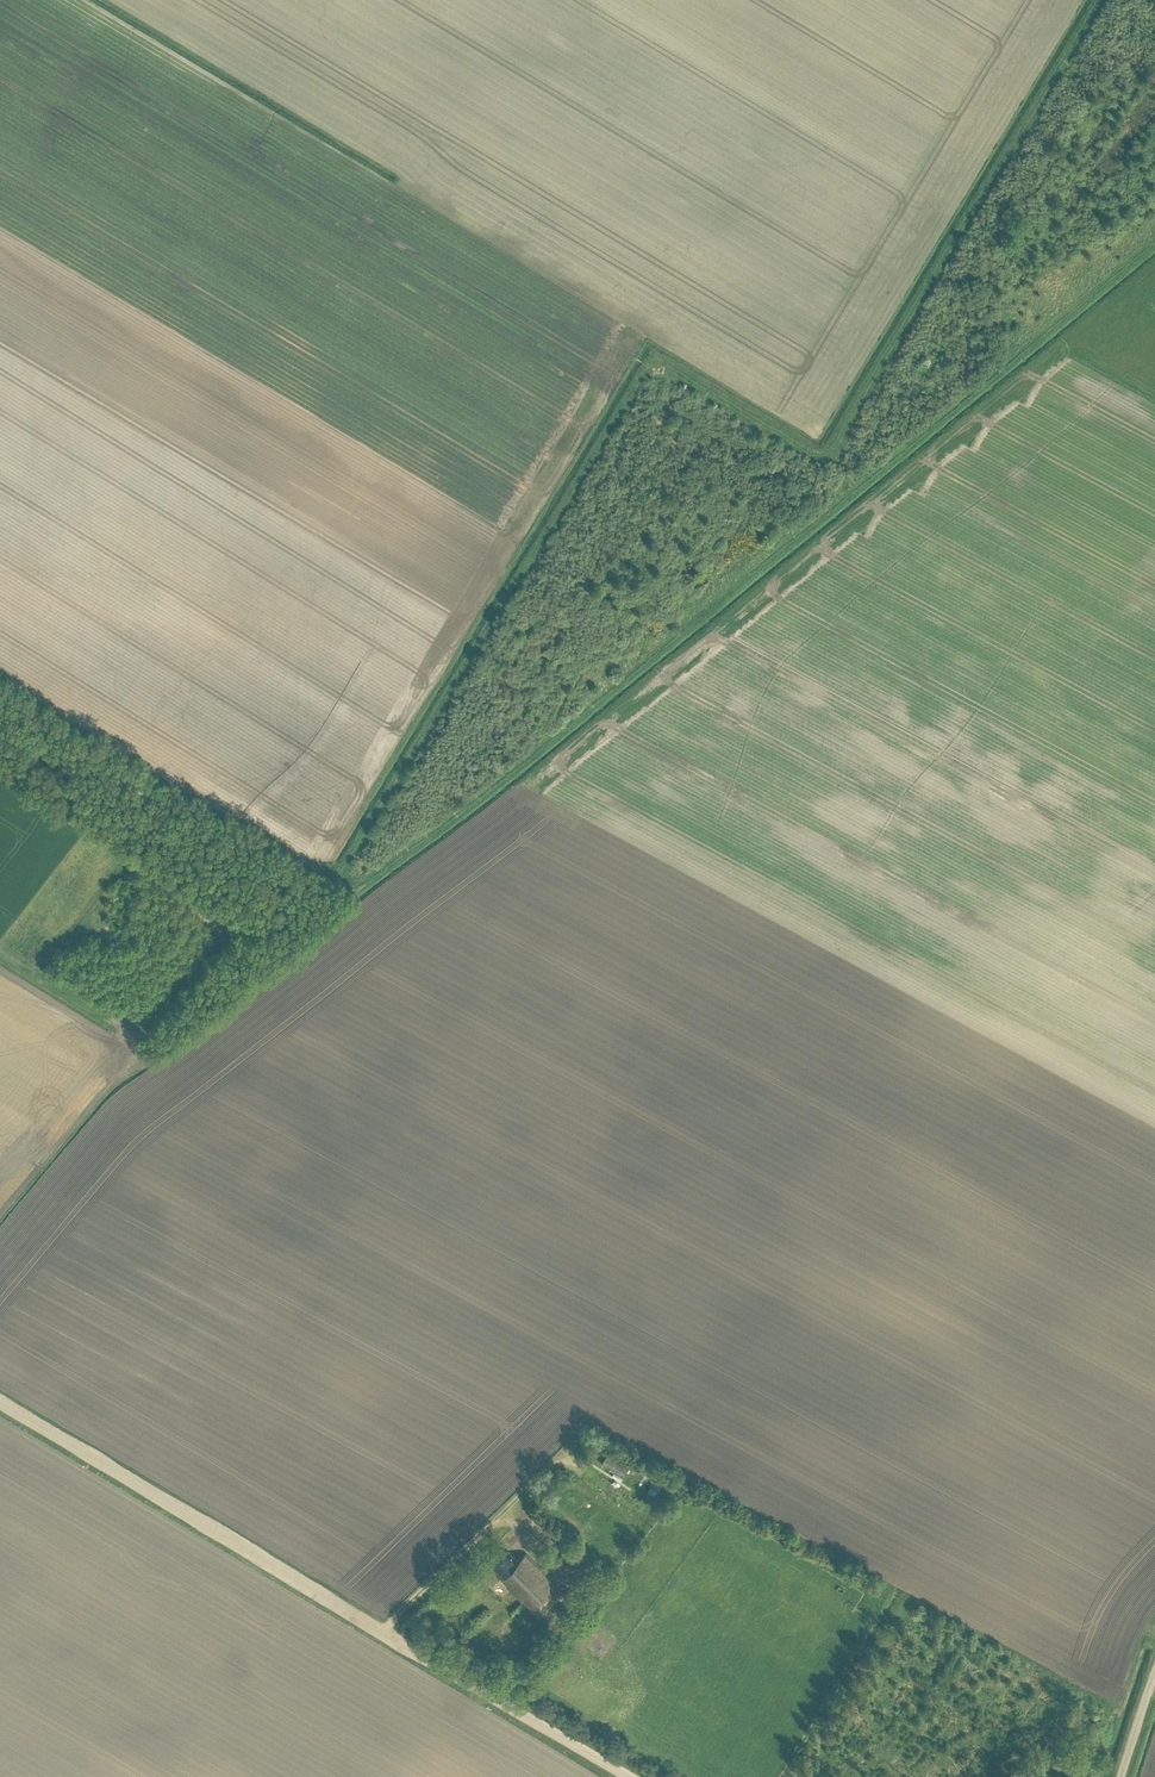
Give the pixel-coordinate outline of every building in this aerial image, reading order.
[(629,1465),(608,1451),(601,1461),(623,1475),(629,1465)] [(519,1559),(508,1548),(492,1564),(503,1575),(500,1577),(537,1615),(563,1589),(527,1551),(519,1559)] [(476,1575),(518,1619),(528,1610),(485,1566),(476,1575)] [(477,1596),(484,1590),(479,1582),(471,1588),(477,1596)] [(567,1651),(580,1659),(590,1644),(578,1636),(567,1651)] [(514,1651),(503,1655),(508,1669),(519,1664),(514,1651)]
